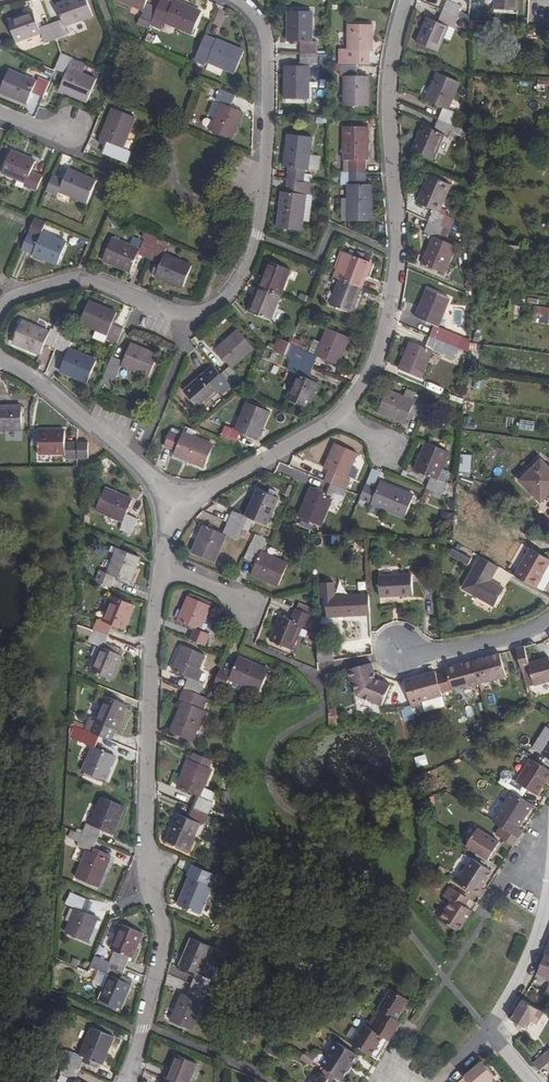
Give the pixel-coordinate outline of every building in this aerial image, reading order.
[(48,20),(54,35),(65,31),(64,29),(91,19),(84,0),(76,0),(57,7),(59,16),(48,20)] [(141,10),(138,18),(150,23),(156,8),(145,3),(146,0),(119,0),(141,10)] [(150,23),(160,28),(163,23),(190,34),(198,13),(172,2),(171,4),(161,0),(159,0),(156,8),(150,23)] [(441,11),(457,18),(461,7),(452,2),(453,0),(445,0),(446,0),(441,11)] [(493,9),(516,10),(517,0),(494,0),(493,9)] [(221,24),(227,12),(220,9),(214,20),(221,24)] [(299,41),(299,54),(315,54),(315,42),(309,41),(310,12),(287,11),(287,41),(299,41)] [(427,19),(417,42),(437,51),(448,27),(452,29),(457,18),(441,11),(436,23),(427,19)] [(31,12),(7,21),(15,43),(39,34),(42,40),(54,35),(48,20),(36,25),(31,12)] [(369,23),(346,24),(346,51),(337,51),(337,63),(354,63),(354,51),(369,51),(369,23)] [(211,49),(200,45),(193,62),(204,66),(206,61),(233,73),(242,52),(215,40),(211,49)] [(61,54),(54,69),(64,74),(58,89),(84,100),(94,80),(67,68),(71,58),(61,54)] [(315,54),(299,54),(299,64),(285,65),(284,97),(308,97),(309,66),(315,65),(315,54)] [(354,63),(337,63),(338,76),(341,75),(341,105),(365,105),(365,76),(354,75),(354,63)] [(0,89),(0,92),(26,103),(30,94),(42,98),(48,84),(36,79),(34,82),(8,71),(0,89)] [(441,107),(436,118),(452,125),(457,114),(445,108),(457,81),(437,73),(425,99),(441,107)] [(221,103),(210,128),(231,137),(242,112),(230,107),(235,96),(220,90),(215,101),(221,103)] [(113,108),(101,138),(116,145),(112,156),(127,162),(131,151),(122,147),(134,117),(113,108)] [(422,125),(412,149),(432,157),(442,134),(447,136),(452,125),(436,118),(431,129),(422,125)] [(365,126),(341,126),(341,159),(347,159),(347,172),(364,172),(364,159),(365,159),(365,126)] [(286,168),(284,180),(301,182),(303,171),(305,171),(309,139),(287,136),(283,168),(286,168)] [(10,151),(1,172),(25,183),(23,187),(34,192),(41,176),(30,172),(34,162),(10,151)] [(53,175),(47,189),(59,195),(61,191),(87,202),(96,181),(69,170),(64,180),(53,175)] [(364,172),(347,172),(347,221),(369,221),(370,184),(364,184),(364,172)] [(431,209),(427,220),(442,226),(447,216),(437,210),(447,184),(427,176),(416,201),(431,209)] [(301,182),(284,180),(283,192),(280,192),(276,227),(299,230),(303,194),(300,193),(301,182)] [(56,265),(65,244),(41,234),(45,223),(35,218),(29,234),(21,250),(32,255),(56,265)] [(442,226),(427,220),(422,231),(433,236),(422,263),(443,272),(454,245),(438,237),(442,226)] [(111,239),(102,260),(130,272),(137,256),(147,261),(154,245),(143,241),(139,251),(111,239)] [(165,250),(154,245),(147,261),(159,266),(155,275),(182,287),(190,266),(164,254),(165,250)] [(357,255),(346,281),(366,290),(377,264),(357,255)] [(268,261),(257,286),(279,295),(289,270),(268,261)] [(346,281),(335,305),(356,314),(366,290),(346,281)] [(257,286),(247,311),(268,320),(279,295),(257,286)] [(427,289),(416,316),(437,325),(448,298),(427,289)] [(88,302),(79,323),(96,330),(106,335),(104,340),(116,345),(123,329),(111,324),(115,313),(88,302)] [(535,306),(533,322),(548,324),(548,308),(535,306)] [(163,334),(168,323),(159,320),(155,331),(163,334)] [(21,323),(12,344),(38,355),(43,344),(55,350),(61,334),(50,330),(47,334),(21,323)] [(456,348),(461,336),(437,325),(432,337),(447,344),(456,348)] [(303,351),(298,362),(313,368),(318,358),(336,365),(349,338),(328,329),(314,357),(303,351)] [(96,330),(92,338),(103,343),(104,340),(106,335),(96,330)] [(228,366),(218,374),(229,387),(239,379),(231,369),(253,350),(238,332),(216,351),(228,366)] [(61,334),(55,350),(66,355),(59,371),(86,383),(95,362),(69,350),(73,339),(61,334)] [(456,348),(447,344),(432,337),(427,348),(412,341),(400,369),(420,378),(433,350),(451,358),(456,348)] [(111,358),(105,373),(116,378),(120,366),(148,377),(157,357),(129,345),(122,362),(111,358)] [(313,368),(298,362),(293,373),(296,375),(286,399),(307,408),(317,384),(309,380),(313,368)] [(203,375),(184,391),(199,409),(219,393),(220,394),(229,387),(218,374),(209,382),(203,375)] [(387,391),(378,411),(406,423),(411,412),(421,417),(428,402),(416,398),(414,402),(387,391)] [(475,412),(476,402),(466,402),(465,411),(475,412)] [(224,427),(219,438),(231,442),(235,443),(239,433),(256,440),(267,414),(245,404),(234,430),(224,427)] [(21,430),(20,407),(0,407),(0,431),(21,430)] [(521,419),(521,431),(535,432),(536,420),(521,419)] [(37,430),(37,454),(64,453),(65,457),(77,457),(77,441),(64,441),(64,430),(37,430)] [(168,431),(161,446),(172,451),(171,454),(195,464),(204,444),(180,433),(178,436),(168,431)] [(79,442),(78,459),(89,459),(90,442),(79,442)] [(431,477),(426,488),(441,494),(446,483),(444,482),(438,480),(443,468),(449,452),(428,443),(417,470),(431,477)] [(335,475),(331,485),(346,491),(350,481),(346,479),(357,454),(335,445),(325,470),(335,475)] [(460,470),(472,471),(474,455),(462,454),(460,470)] [(541,502),(548,494),(548,467),(541,460),(520,480),(541,502)] [(449,471),(443,468),(438,480),(444,482),(449,471)] [(367,483),(361,497),(406,516),(415,496),(380,481),(377,487),(367,483)] [(311,491),(299,518),(320,528),(332,500),(341,503),(346,491),(331,485),(325,497),(311,491)] [(106,488),(97,509),(124,520),(121,528),(131,532),(138,517),(128,512),(133,500),(106,488)] [(234,513),(229,524),(244,530),(249,519),(265,525),(277,499),(256,490),(244,517),(234,513)] [(548,519),(548,509),(547,508),(538,520),(544,525),(548,519)] [(206,528),(195,554),(216,563),(227,537),(239,541),(244,530),(229,524),(224,535),(206,528)] [(262,548),(251,544),(245,559),(256,564),(251,574),(279,586),(288,565),(261,553),(262,548)] [(471,559),(452,548),(449,554),(468,565),(471,559)] [(515,576),(537,588),(548,565),(548,559),(531,548),(515,576)] [(102,571),(97,583),(112,589),(116,577),(130,582),(140,558),(118,549),(108,573),(102,571)] [(480,556),(462,588),(494,607),(504,588),(491,581),(499,567),(480,556)] [(412,574),(379,576),(380,597),(413,595),(412,574)] [(369,594),(325,597),(327,617),(370,614),(369,594)] [(193,628),(189,639),(204,646),(208,635),(200,631),(210,607),(188,598),(179,622),(193,628)] [(99,621),(94,632),(109,639),(114,628),(124,632),(134,608),(113,599),(103,623),(99,621)] [(283,616),(273,640),(293,650),(303,625),(307,627),(312,615),(297,609),(292,620),(283,616)] [(109,639),(94,632),(89,644),(101,649),(92,673),(112,682),(122,659),(105,650),(109,639)] [(190,678),(185,690),(200,696),(205,685),(196,680),(206,657),(185,647),(174,671),(190,678)] [(516,649),(521,670),(526,687),(548,681),(548,658),(529,664),(525,647),(516,649)] [(482,659),(472,661),(479,684),(506,676),(500,654),(489,657),(489,659),(482,661),(482,659)] [(222,669),(215,685),(227,690),(231,680),(257,691),(266,670),(239,659),(233,674),(222,669)] [(452,689),(452,691),(479,684),(472,661),(446,669),(447,673),(437,676),(441,692),(452,689)] [(371,663),(347,670),(351,684),(354,683),(357,695),(382,705),(390,686),(376,678),(371,663)] [(435,672),(404,680),(411,707),(420,704),(419,701),(442,695),(441,692),(437,676),(435,672)] [(130,699),(109,690),(106,698),(126,707),(130,699)] [(184,702),(172,732),(193,741),(205,712),(196,707),(200,696),(185,690),(181,700),(184,702)] [(91,720),(86,731),(102,738),(107,727),(116,730),(126,707),(106,698),(95,722),(91,720)] [(331,724),(339,723),(337,711),(329,712),(331,724)] [(111,742),(116,730),(107,727),(102,738),(111,742)] [(548,746),(548,729),(546,727),(532,748),(543,755),(548,746)] [(93,748),(84,772),(104,781),(114,757),(97,750),(102,738),(86,731),(81,743),(93,748)] [(419,767),(430,764),(427,754),(416,757),(419,767)] [(209,770),(212,765),(194,757),(192,762),(190,761),(178,788),(197,797),(193,808),(208,815),(213,804),(209,802),(200,798),(204,789),(211,771),(209,770)] [(517,782),(532,791),(538,796),(547,783),(548,784),(548,770),(531,759),(517,782)] [(532,791),(517,782),(513,779),(511,775),(508,774),(503,776),(502,780),(505,784),(503,786),(512,792),(526,801),(532,791)] [(209,802),(214,793),(204,789),(200,798),(209,802)] [(527,814),(533,805),(526,801),(512,792),(493,822),(501,827),(518,838),(523,831),(518,828),(522,821),(520,820),(524,813),(527,814)] [(88,824),(83,835),(98,841),(103,830),(112,834),(123,808),(102,799),(91,825),(88,824)] [(178,815),(166,842),(188,852),(200,824),(203,825),(208,815),(193,808),(187,819),(178,815)] [(518,838),(501,827),(496,835),(513,846),(518,838)] [(488,861),(500,842),(478,828),(466,847),(488,861)] [(89,852),(78,879),(99,888),(110,860),(93,853),(98,841),(83,835),(78,846),(89,852)] [(190,875),(178,906),(199,915),(212,884),(203,881),(208,869),(192,862),(187,874),(190,875)] [(481,888),(492,872),(476,862),(461,886),(480,898),(485,890),(481,888)] [(458,932),(472,911),(464,906),(460,904),(465,896),(450,887),(443,897),(451,902),(439,919),(458,932)] [(76,909),(67,932),(87,941),(98,918),(82,911),(86,901),(71,893),(67,904),(76,909)] [(465,896),(460,904),(464,906),(469,898),(465,896)] [(113,950),(108,962),(123,968),(128,957),(131,958),(141,933),(120,924),(109,949),(113,950)] [(195,975),(191,985),(206,991),(210,980),(202,977),(213,950),(192,941),(181,968),(195,975)] [(537,973),(548,978),(548,956),(545,954),(537,973)] [(110,977),(99,1001),(120,1011),(131,986),(118,979),(123,968),(108,962),(103,973),(110,977)] [(184,996),(173,1023),(194,1032),(205,1005),(201,1002),(206,991),(191,985),(186,997),(184,996)] [(383,1012),(379,1019),(380,1019),(396,1030),(401,1022),(396,1020),(408,1000),(391,989),(378,1009),(383,1012)] [(522,1000),(511,1019),(527,1029),(532,1021),(538,1024),(544,1013),(522,1000)] [(357,1036),(352,1043),(371,1056),(383,1037),(389,1041),(396,1030),(380,1019),(373,1030),(364,1024),(357,1036)] [(66,1065),(82,1071),(85,1063),(97,1068),(99,1064),(102,1066),(113,1039),(92,1029),(80,1056),(72,1053),(66,1065)] [(349,1030),(344,1038),(352,1043),(357,1036),(349,1030)] [(337,1042),(321,1066),(340,1078),(351,1062),(353,1063),(358,1055),(337,1042)] [(533,1063),(539,1070),(548,1062),(548,1050),(533,1063)] [(166,1081),(170,1081),(191,1081),(199,1065),(177,1056),(166,1081)] [(463,1077),(467,1081),(488,1081),(495,1076),(486,1066),(482,1061),(463,1077)] [(351,1062),(340,1078),(343,1080),(353,1063),(351,1062)] [(62,1075),(71,1080),(70,1081),(78,1081),(77,1081),(82,1071),(66,1065),(62,1075)] [(316,1081),(334,1081),(321,1074),(316,1081)]
